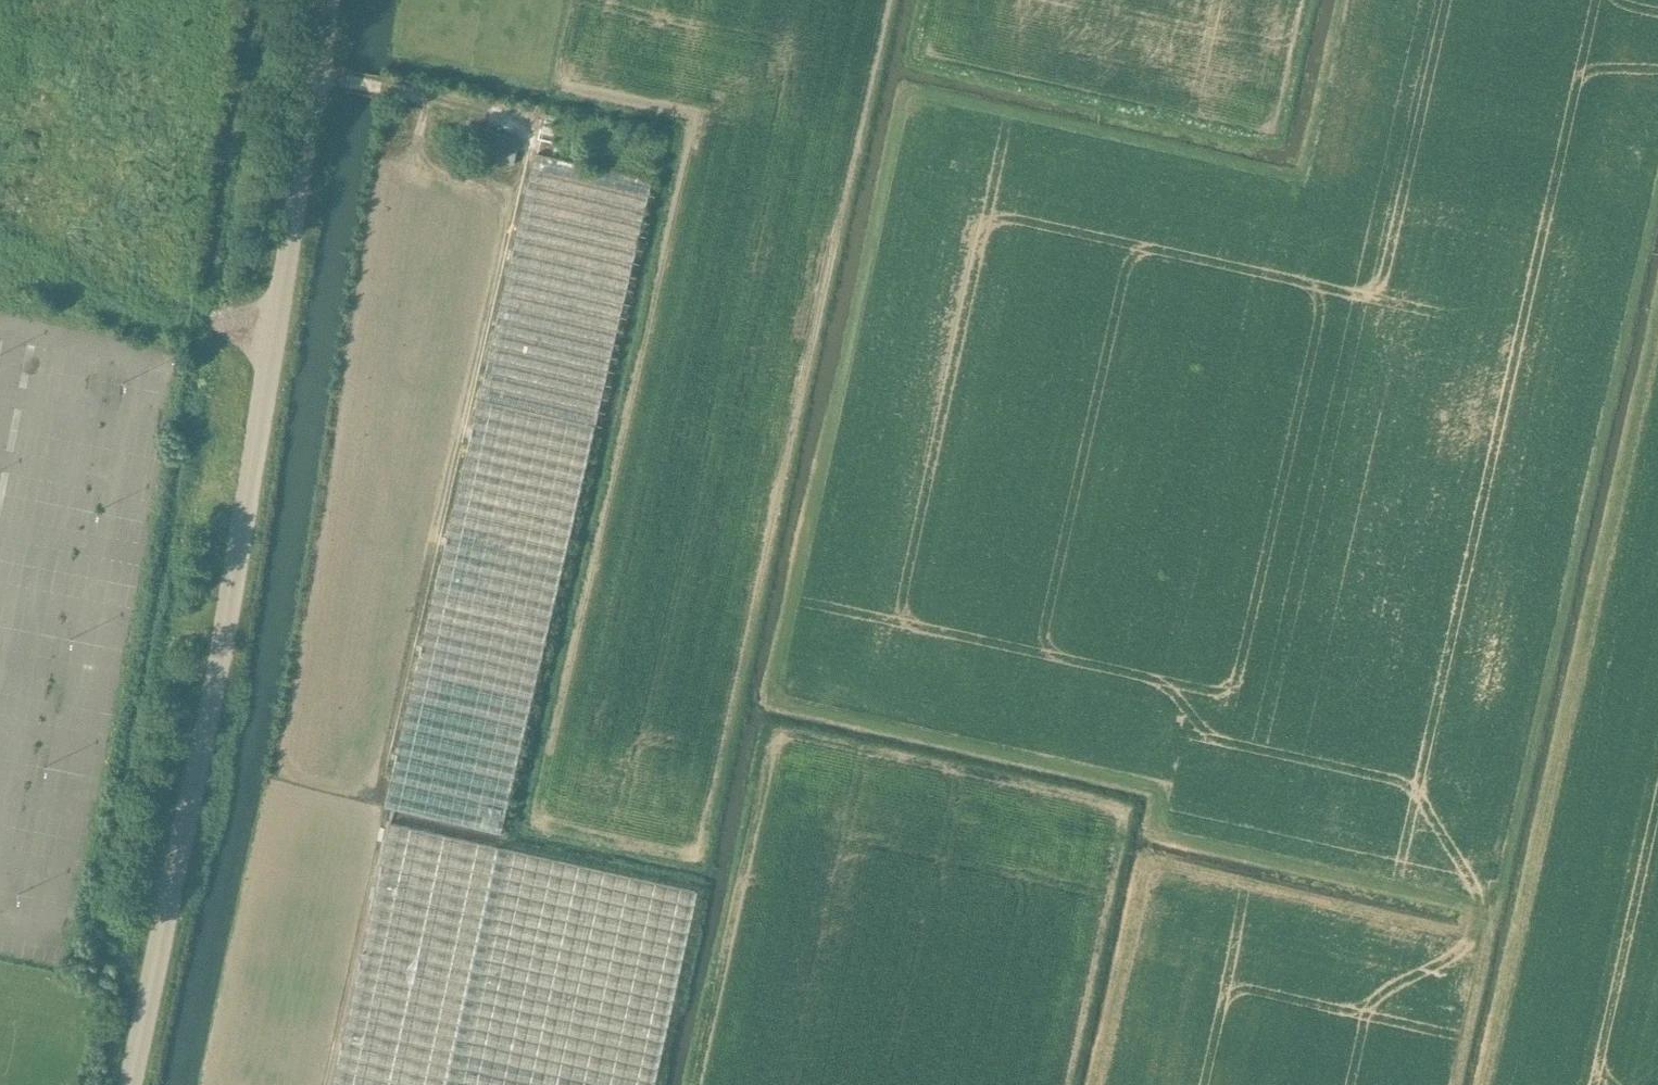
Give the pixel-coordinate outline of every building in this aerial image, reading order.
[(545,112),(540,134),(552,137),(558,115),(545,112)] [(501,841),(647,188),(531,162),(385,815),(501,841)] [(696,888),(497,849),(390,824),(331,1084),(652,1084),(696,888)]
